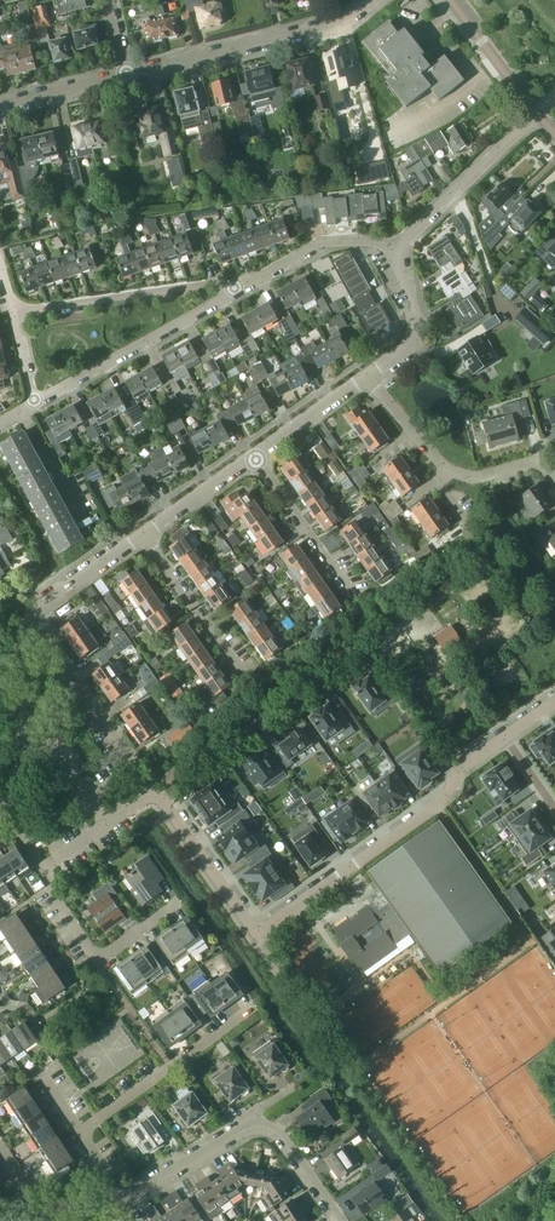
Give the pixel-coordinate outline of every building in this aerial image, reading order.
[(60,15),(90,7),(89,0),(56,0),(60,15)] [(162,39),(178,35),(173,15),(165,17),(161,0),(158,0),(153,1),(156,13),(162,39)] [(209,3),(202,5),(201,0),(186,0),(188,12),(196,10),(200,25),(201,30),(218,25),(221,21),(219,12),(223,11),(220,2),(217,2),(216,1),(209,3)] [(25,1),(18,3),(21,12),(28,10),(25,1)] [(153,1),(141,4),(143,11),(154,9),(153,1)] [(277,5),(269,7),(271,15),(276,14),(278,11),(277,5)] [(147,43),(162,39),(156,13),(157,19),(150,21),(149,19),(142,20),(147,43)] [(37,31),(47,28),(50,26),(48,17),(34,20),(37,31)] [(40,43),(37,31),(34,20),(36,27),(28,29),(30,37),(38,35),(40,43)] [(84,28),(82,20),(71,22),(78,49),(98,44),(96,39),(98,35),(97,32),(94,30),(93,26),(84,28)] [(398,34),(389,22),(364,42),(392,78),(386,82),(406,108),(430,89),(439,101),(464,81),(444,56),(432,65),(404,29),(398,34)] [(37,31),(40,43),(50,41),(47,28),(37,31)] [(30,47),(17,50),(22,73),(28,72),(28,70),(31,70),(31,71),(36,70),(36,68),(31,50),(40,48),(38,37),(33,38),(31,43),(31,44),(30,45),(30,47)] [(68,51),(66,40),(50,43),(54,63),(62,61),(65,63),(68,62),(69,60),(70,59),(70,58),(73,57),(71,51),(68,51)] [(16,47),(15,44),(2,47),(1,44),(0,44),(0,66),(6,67),(8,77),(13,75),(12,74),(15,73),(16,74),(22,73),(16,47)] [(358,85),(353,68),(354,68),(353,66),(352,62),(352,61),(350,56),(345,57),(343,52),(326,56),(330,75),(326,77),(332,104),(344,101),(341,89),(358,85)] [(315,95),(307,61),(296,63),(296,62),(289,64),(289,67),(288,67),(292,83),(287,85),(288,90),(289,90),(290,97),(304,93),(305,97),(315,95)] [(273,86),(269,68),(248,73),(253,93),(252,93),(254,102),(270,98),(272,108),(285,105),(280,84),(273,86)] [(248,121),(243,100),(234,102),(228,80),(220,82),(219,80),(214,82),(214,83),(212,84),(217,106),(230,103),(232,109),(239,123),(248,121)] [(192,87),(174,92),(180,116),(181,116),(182,120),(184,130),(198,127),(202,143),(206,142),(215,140),(208,111),(199,113),(199,112),(195,93),(193,93),(192,87)] [(317,112),(328,109),(325,94),(314,97),(317,112)] [(174,144),(177,144),(173,129),(165,131),(163,124),(161,124),(157,108),(148,111),(148,109),(141,110),(141,112),(139,113),(142,123),(137,124),(140,139),(160,134),(166,158),(177,155),(174,144)] [(88,125),(87,125),(92,146),(93,150),(102,148),(104,156),(109,154),(110,157),(112,157),(117,156),(119,155),(118,152),(119,152),(116,140),(107,142),(102,125),(99,126),(99,122),(96,123),(95,121),(87,123),(88,125)] [(220,122),(212,124),(215,137),(223,135),(220,122)] [(412,145),(420,159),(426,156),(427,158),(434,154),(433,152),(447,144),(453,153),(459,150),(472,143),(459,123),(447,131),(448,131),(442,135),(440,131),(425,140),(424,139),(412,145)] [(92,146),(87,125),(81,126),(81,124),(73,126),(73,128),(72,129),(77,150),(79,157),(94,154),(92,146)] [(291,128),(285,129),(286,136),(293,135),(291,128)] [(263,131),(253,133),(254,139),(264,137),(263,131)] [(38,135),(45,164),(50,162),(52,161),(59,159),(52,133),(47,134),(47,133),(38,135)] [(38,165),(45,164),(38,135),(27,138),(27,139),(22,140),(25,153),(23,154),(26,166),(19,168),(27,204),(34,202),(32,193),(30,192),(29,188),(31,188),(30,181),(31,181),(35,177),(37,172),(38,166),(38,165)] [(9,182),(14,200),(25,197),(17,164),(9,166),(4,145),(0,146),(0,184),(9,182)] [(420,159),(412,145),(405,149),(413,161),(399,170),(406,181),(403,183),(412,197),(423,190),(422,187),(428,183),(421,172),(426,169),(420,159)] [(69,159),(76,186),(83,184),(77,157),(69,159)] [(69,188),(76,186),(69,159),(70,163),(63,165),(69,188)] [(482,237),(522,197),(521,196),(516,202),(511,198),(514,195),(509,190),(509,187),(506,184),(504,185),(501,182),(487,196),(486,195),(479,201),(489,211),(488,213),(490,215),(478,227),(482,237)] [(384,201),(399,200),(396,184),(384,186),(385,191),(354,194),(357,221),(365,220),(365,221),(366,221),(366,215),(377,214),(378,220),(386,219),(384,201)] [(222,199),(226,196),(225,191),(220,190),(217,193),(218,198),(222,199)] [(357,221),(354,194),(324,197),(324,193),(294,196),(299,209),(305,205),(312,205),(313,216),(314,216),(313,209),(326,208),(328,226),(335,225),(335,219),(347,217),(347,223),(349,223),(348,222),(357,221)] [(181,208),(192,206),(189,195),(179,198),(181,208)] [(522,197),(482,237),(487,252),(496,243),(493,240),(507,224),(509,226),(509,229),(514,233),(517,233),(519,235),(527,227),(527,226),(539,213),(531,206),(532,205),(527,201),(522,197)] [(294,205),(293,201),(292,200),(281,201),(283,208),(294,205)] [(105,203),(95,204),(98,223),(108,221),(105,203)] [(248,210),(252,220),(257,218),(251,209),(248,210)] [(202,211),(193,213),(194,220),(203,218),(202,211)] [(192,219),(193,219),(191,213),(179,215),(185,232),(196,228),(192,219)] [(461,236),(466,233),(464,226),(456,215),(450,219),(461,236)] [(269,224),(276,244),(290,239),(286,228),(287,228),(288,226),(288,224),(287,222),(286,220),(285,218),(283,218),(281,217),(279,217),(277,221),(269,224)] [(156,218),(150,220),(155,234),(161,232),(156,225),(157,222),(156,218)] [(24,233),(32,231),(29,219),(21,221),(24,233)] [(224,219),(220,220),(224,230),(230,228),(224,219)] [(149,236),(155,234),(150,220),(144,221),(144,227),(148,226),(149,236)] [(220,264),(235,259),(227,239),(224,230),(220,220),(214,222),(221,241),(213,244),(220,264)] [(262,249),(276,244),(269,224),(255,229),(262,249)] [(249,254),(262,249),(255,229),(241,234),(249,254)] [(534,251),(542,258),(546,253),(554,262),(554,229),(534,251)] [(150,268),(144,249),(131,253),(127,244),(133,242),(127,233),(124,234),(137,273),(150,268)] [(123,278),(137,273),(124,234),(120,235),(122,246),(125,255),(117,258),(123,278)] [(172,239),(179,258),(193,253),(186,234),(172,239)] [(249,254),(241,234),(227,239),(235,259),(249,254)] [(455,267),(463,262),(446,236),(427,249),(440,268),(451,261),(455,267)] [(54,238),(58,249),(64,247),(58,237),(54,238)] [(165,263),(179,258),(172,239),(158,244),(165,263)] [(150,268),(165,263),(158,244),(144,249),(150,268)] [(95,246),(89,248),(75,253),(82,272),(96,267),(93,259),(99,256),(95,246)] [(27,248),(31,258),(36,256),(30,247),(27,248)] [(376,304),(369,292),(370,292),(348,252),(330,262),(352,301),(353,301),(359,313),(370,333),(390,322),(379,302),(376,304)] [(69,277),(82,272),(75,253),(62,258),(69,277)] [(55,282),(69,277),(62,258),(48,263),(55,282)] [(463,262),(455,267),(451,261),(440,268),(444,274),(436,279),(449,298),(460,291),(464,297),(467,295),(464,289),(470,284),(463,272),(460,274),(455,267),(463,262)] [(41,287),(55,282),(48,263),(34,268),(41,287)] [(507,264),(496,276),(503,282),(514,271),(507,264)] [(27,292),(41,287),(34,268),(20,273),(27,292)] [(299,302),(302,307),(316,299),(304,278),(291,285),(299,302)] [(527,301),(542,286),(535,278),(524,289),(513,279),(508,284),(527,301)] [(509,298),(515,292),(505,283),(499,289),(509,298)] [(286,309),(299,302),(291,285),(277,293),(286,309)] [(482,286),(486,298),(491,296),(488,285),(482,286)] [(460,291),(449,298),(453,304),(445,309),(458,328),(482,313),(477,305),(472,309),(464,298),(466,296),(469,301),(479,295),(476,290),(468,295),(467,295),(464,297),(460,291)] [(536,293),(528,301),(535,309),(543,301),(536,293)] [(333,316),(324,300),(323,297),(316,301),(325,317),(326,316),(328,319),(333,316)] [(340,299),(329,305),(335,314),(345,309),(340,299)] [(255,311),(264,327),(277,319),(268,303),(255,311)] [(541,344),(551,333),(524,308),(514,319),(541,344)] [(250,334),(264,327),(255,311),(241,318),(250,334)] [(333,316),(328,319),(328,320),(326,321),(329,328),(336,325),(339,330),(347,326),(340,313),(334,317),(333,316)] [(486,331),(500,322),(495,314),(481,324),(486,331)] [(284,318),(294,336),(300,333),(290,315),(284,318)] [(284,318),(278,322),(284,332),(282,333),(288,343),(290,342),(295,339),(294,337),(294,336),(284,318)] [(240,343),(230,324),(216,332),(228,354),(241,346),(248,359),(254,355),(245,340),(240,343)] [(216,332),(202,339),(213,359),(214,358),(226,352),(224,349),(225,348),(228,354),(216,332)] [(327,344),(335,360),(348,353),(337,333),(332,336),(334,340),(327,344)] [(487,351),(493,347),(483,333),(478,337),(478,336),(457,349),(474,375),(495,362),(487,351)] [(252,336),(245,340),(254,355),(260,352),(252,336)] [(280,341),(274,344),(277,349),(283,346),(280,341)] [(189,342),(176,349),(184,365),(187,370),(200,362),(198,358),(189,342)] [(319,368),(335,360),(327,344),(311,352),(304,356),(311,368),(318,365),(319,368)] [(176,349),(162,356),(171,373),(176,381),(189,374),(187,370),(184,365),(176,349)] [(303,372),(311,368),(304,356),(297,359),(300,365),(284,374),(292,389),(308,381),(303,372)] [(207,362),(213,373),(214,373),(216,376),(221,373),(219,370),(220,369),(214,358),(213,359),(207,362)] [(268,376),(279,396),(292,389),(284,374),(277,377),(274,372),(268,375),(261,361),(255,364),(262,379),(268,376)] [(207,362),(201,365),(209,380),(216,376),(214,373),(213,373),(207,362)] [(4,388),(2,379),(8,378),(5,363),(0,364),(0,389),(4,388)] [(262,379),(255,364),(248,367),(256,383),(262,379)] [(140,375),(148,390),(161,383),(152,368),(140,375)] [(140,375),(126,382),(134,398),(135,398),(136,400),(130,404),(141,422),(145,430),(150,427),(146,419),(138,403),(151,396),(148,391),(148,390),(140,375)] [(169,382),(175,394),(180,391),(174,379),(169,382)] [(169,397),(175,394),(169,382),(163,386),(169,397)] [(247,390),(244,396),(255,417),(268,410),(256,385),(247,390)] [(114,389),(101,396),(113,418),(126,410),(134,426),(138,433),(145,430),(141,422),(130,404),(124,407),(123,405),(114,389)] [(244,396),(242,395),(233,400),(236,406),(231,409),(224,412),(231,425),(237,422),(239,425),(255,417),(244,396)] [(101,396),(87,403),(96,419),(97,422),(92,425),(98,436),(104,433),(99,425),(113,418),(101,396)] [(504,417),(482,423),(489,448),(519,440),(514,421),(523,418),(530,416),(525,399),(519,401),(501,406),(504,417)] [(199,401),(193,404),(196,410),(202,407),(199,401)] [(60,413),(69,429),(82,422),(73,406),(60,413)] [(361,438),(379,426),(375,419),(374,419),(369,412),(363,416),(358,408),(346,416),(361,438)] [(224,428),(231,425),(224,412),(217,416),(219,422),(204,430),(213,445),(228,438),(224,428)] [(51,430),(46,433),(53,447),(60,458),(66,455),(60,443),(56,436),(69,429),(60,413),(47,420),(46,421),(51,430)] [(172,417),(179,430),(185,427),(178,414),(172,417)] [(172,433),(179,430),(172,417),(165,421),(172,433)] [(98,436),(100,440),(92,425),(85,428),(92,440),(98,436)] [(379,426),(361,438),(371,452),(377,447),(379,450),(389,444),(386,441),(388,439),(383,432),(384,432),(379,426)] [(213,445),(204,430),(196,434),(194,429),(188,432),(198,453),(213,445)] [(21,435),(25,433),(25,432),(1,445),(60,554),(84,540),(80,542),(21,435)] [(336,455),(342,451),(330,434),(324,438),(336,455)] [(323,443),(317,447),(323,455),(320,457),(322,460),(325,458),(331,453),(323,443)] [(162,448),(175,473),(188,466),(178,446),(172,449),(169,445),(162,448)] [(150,466),(151,466),(144,470),(151,482),(157,479),(158,481),(175,473),(162,448),(161,448),(161,449),(151,454),(156,463),(150,466)] [(288,465),(282,469),(290,482),(306,471),(310,467),(298,450),(284,460),(288,465)] [(392,482),(410,470),(400,457),(398,458),(396,455),(384,465),(385,468),(383,469),(392,482)] [(332,471),(339,466),(336,460),(329,465),(332,471)] [(89,483),(102,476),(95,463),(83,470),(89,483)] [(352,478),(365,469),(361,463),(348,472),(352,478)] [(339,466),(332,471),(335,475),(343,470),(339,466)] [(365,469),(352,478),(361,490),(368,485),(363,479),(369,475),(365,469)] [(137,473),(136,470),(120,478),(133,503),(149,494),(144,485),(151,482),(144,470),(137,473)] [(410,470),(392,482),(389,484),(393,490),(396,488),(402,496),(419,484),(410,470)] [(299,494),(315,483),(306,471),(290,482),(299,494)] [(116,504),(119,510),(133,503),(120,478),(120,479),(124,487),(117,491),(115,486),(102,493),(107,504),(112,506),(116,504)] [(315,483),(299,494),(307,506),(323,495),(315,483)] [(552,505),(537,483),(530,488),(531,489),(528,492),(526,490),(523,490),(521,492),(520,494),(520,497),(535,517),(552,505)] [(350,494),(356,490),(353,485),(346,490),(350,494)] [(356,490),(350,494),(353,499),(360,495),(356,490)] [(241,516),(257,505),(248,493),(241,498),(236,492),(221,502),(226,509),(229,507),(237,519),(241,516)] [(323,495),(307,506),(316,518),(332,507),(323,495)] [(421,523),(439,511),(429,497),(427,499),(424,495),(410,507),(412,510),(421,523)] [(386,515),(399,506),(395,500),(382,509),(386,515)] [(373,503),(360,512),(365,520),(379,511),(373,503)] [(332,507),(316,518),(325,531),(341,520),(346,517),(337,504),(332,507)] [(250,528),(265,517),(257,505),(241,516),(250,528)] [(386,515),(390,521),(403,512),(399,506),(386,515)] [(439,511),(421,523),(427,532),(425,534),(428,539),(436,534),(439,537),(449,531),(447,526),(448,525),(439,511)] [(222,531),(228,527),(219,513),(212,518),(222,531)] [(77,525),(80,530),(99,519),(96,514),(77,525)] [(258,541),(274,530),(265,517),(250,528),(258,541)] [(397,518),(391,522),(396,529),(402,525),(397,518)] [(213,537),(219,533),(210,520),(204,524),(208,530),(203,534),(207,540),(212,536),(213,537)] [(349,544),(365,533),(356,521),(341,532),(349,544)] [(9,532),(6,526),(0,529),(0,538),(9,532)] [(551,534),(546,527),(534,535),(543,548),(550,543),(554,551),(554,531),(551,534)] [(179,560),(195,549),(187,537),(190,534),(186,528),(172,538),(176,544),(170,547),(179,560)] [(274,530),(258,541),(267,553),(283,542),(274,530)] [(0,538),(0,546),(13,539),(9,532),(0,538)] [(230,542),(237,537),(234,533),(227,537),(230,542)] [(358,557),(374,546),(365,533),(349,544),(358,557)] [(237,537),(230,542),(234,547),(240,542),(237,537)] [(220,549),(227,544),(224,540),(217,545),(220,549)] [(401,543),(400,543),(398,540),(392,544),(395,548),(401,544),(401,543)] [(400,556),(406,551),(410,549),(404,540),(400,543),(401,543),(401,544),(395,548),(400,556)] [(227,544),(220,549),(224,554),(231,549),(227,544)] [(290,568),(305,557),(297,545),(281,556),(290,568)] [(418,561),(419,560),(431,551),(427,545),(416,553),(412,547),(410,549),(406,551),(411,557),(414,555),(418,561)] [(366,569),(382,557),(374,546),(358,557),(366,569)] [(188,572),(204,561),(195,549),(179,560),(188,572)] [(382,557),(366,569),(376,582),(377,581),(380,585),(392,576),(389,572),(391,571),(387,565),(391,561),(387,555),(382,558),(382,557)] [(248,566),(254,562),(251,557),(245,562),(248,566)] [(299,581),(314,570),(305,557),(290,568),(299,581)] [(0,562),(0,579),(6,576),(2,570),(11,565),(7,558),(0,562)] [(197,584),(212,573),(204,561),(188,572),(197,584)] [(17,577),(30,569),(26,563),(13,570),(17,577)] [(238,573),(244,568),(241,564),(234,569),(238,573)] [(244,568),(238,573),(241,578),(248,574),(244,568)] [(131,594),(146,583),(137,571),(130,576),(126,570),(114,579),(119,585),(122,582),(131,594)] [(307,593),(323,582),(314,570),(299,581),(307,593)] [(205,596),(221,585),(212,573),(197,584),(205,596)] [(268,584),(276,579),(272,574),(265,579),(268,584)] [(237,599),(237,598),(234,594),(235,592),(227,581),(221,586),(221,585),(205,596),(214,609),(226,601),(229,604),(237,599)] [(316,605),(331,594),(323,582),(307,593),(316,605)] [(139,606),(155,595),(146,583),(131,594),(139,606)] [(277,596),(284,591),(281,586),(274,591),(277,596)] [(111,608),(117,604),(108,591),(102,596),(111,608)] [(284,591),(277,596),(281,601),(288,596),(284,591)] [(239,623),(254,612),(247,601),(250,598),(246,592),(237,599),(229,604),(232,609),(230,610),(239,623)] [(267,603),(274,598),(271,593),(264,598),(267,603)] [(331,594),(316,605),(306,612),(311,618),(321,612),(325,618),(330,614),(333,618),(342,612),(339,608),(341,607),(331,594)] [(148,619),(164,608),(155,595),(139,606),(148,619)] [(103,615),(109,611),(99,598),(93,602),(103,615)] [(274,598),(267,603),(271,607),(278,603),(274,598)] [(360,614),(367,610),(361,602),(355,606),(360,614)] [(117,604),(111,608),(115,613),(122,609),(118,604),(117,604)] [(156,638),(170,629),(167,625),(173,621),(164,608),(148,619),(144,622),(156,638)] [(294,620),(301,615),(298,611),(291,615),(294,620)] [(248,635),(263,624),(254,612),(239,623),(248,635)] [(71,643),(88,631),(78,617),(77,617),(76,615),(69,620),(63,624),(65,626),(61,629),(71,643)] [(301,615),(294,620),(298,625),(305,620),(301,615)] [(285,627),(292,622),(288,617),(281,622),(285,627)] [(292,622),(285,627),(288,632),(295,627),(292,622)] [(128,633),(135,628),(132,623),(125,628),(128,633)] [(179,647),(195,636),(186,623),(170,634),(179,647)] [(256,647),(272,636),(263,624),(248,635),(256,647)] [(449,648),(460,640),(450,626),(439,634),(449,648)] [(135,628),(128,633),(132,637),(138,633),(135,628)] [(88,631),(71,643),(81,658),(86,654),(88,657),(93,653),(100,648),(98,646),(88,631)] [(114,647),(127,637),(123,631),(110,641),(114,647)] [(272,636),(256,647),(265,660),(273,655),(274,657),(278,655),(276,652),(281,649),(276,642),(278,640),(274,635),(272,637),(272,636)] [(188,659),(203,648),(195,636),(179,647),(188,659)] [(127,637),(114,647),(118,653),(132,643),(127,637)] [(196,671),(212,660),(203,648),(188,659),(196,671)] [(152,666),(159,661),(155,657),(149,661),(152,666)] [(205,683),(221,672),(212,660),(196,671),(205,683)] [(159,661),(152,666),(155,671),(162,666),(159,661)] [(102,688),(119,676),(110,663),(105,666),(103,664),(96,667),(98,671),(93,675),(97,681),(97,682),(101,687),(102,688)] [(143,687),(156,678),(147,665),(141,669),(143,679),(135,684),(137,691),(143,687)] [(216,704),(227,697),(222,691),(230,685),(221,672),(205,683),(201,687),(213,704),(216,704)] [(412,693),(423,685),(415,674),(404,682),(412,693)] [(119,676),(102,688),(112,702),(115,699),(115,700),(120,697),(120,696),(129,690),(119,676)] [(156,678),(143,687),(147,693),(160,684),(156,678)] [(387,706),(393,701),(385,689),(379,693),(368,678),(362,683),(360,680),(352,686),(358,693),(356,694),(357,696),(359,695),(370,711),(384,701),(387,706)] [(169,690),(176,685),(173,681),(166,686),(169,690)] [(176,685),(169,690),(173,695),(179,690),(176,685)] [(131,729),(149,717),(139,703),(133,708),(131,706),(124,709),(126,712),(122,715),(128,722),(126,723),(131,729)] [(190,721),(197,716),(188,703),(181,707),(190,721)] [(354,731),(343,716),(336,721),(326,707),(323,709),(321,708),(313,714),(314,715),(310,718),(315,724),(313,725),(315,727),(316,726),(326,741),(342,730),(346,737),(354,731)] [(407,712),(403,715),(407,721),(412,718),(407,712)] [(149,717),(131,729),(136,736),(137,735),(142,742),(147,739),(149,742),(154,738),(160,733),(149,717)] [(189,724),(176,733),(183,742),(195,733),(189,724)] [(290,759),(311,745),(300,729),(291,735),(292,737),(280,746),(284,752),(279,756),(287,767),(293,763),(290,759)] [(553,733),(546,738),(544,735),(534,742),(535,744),(530,748),(536,758),(542,754),(550,764),(554,760),(554,737),(553,733)] [(408,760),(402,764),(407,772),(406,773),(412,782),(414,781),(418,787),(419,786),(421,789),(431,782),(429,780),(438,773),(428,759),(435,754),(425,740),(404,755),(408,760)] [(368,741),(362,745),(366,751),(372,747),(368,741)] [(378,744),(374,748),(378,754),(383,751),(378,744)] [(278,780),(285,775),(273,757),(267,762),(266,761),(264,759),(260,762),(255,754),(245,762),(252,771),(248,774),(255,785),(259,782),(261,784),(274,775),(278,780)] [(504,801),(519,791),(515,785),(517,784),(512,777),(513,777),(508,769),(505,771),(501,765),(492,772),(491,771),(481,778),(491,792),(496,789),(504,801)] [(393,768),(374,782),(393,808),(394,808),(395,810),(401,806),(400,804),(401,803),(400,802),(405,798),(402,793),(408,789),(393,768)] [(216,773),(198,786),(202,792),(191,800),(193,804),(191,805),(196,811),(198,810),(200,813),(225,795),(216,784),(221,780),(216,773)] [(393,808),(374,782),(363,790),(359,785),(353,789),(352,790),(357,797),(365,809),(371,805),(374,809),(374,808),(379,816),(381,815),(382,817),(389,813),(387,811),(392,808),(393,809),(393,808)] [(297,787),(291,792),(296,800),(302,795),(297,787)] [(233,807),(225,795),(200,813),(202,816),(200,817),(205,824),(207,823),(209,826),(220,818),(224,824),(226,822),(243,811),(238,804),(233,807)] [(339,810),(354,832),(357,830),(357,831),(365,826),(364,825),(367,823),(360,813),(365,809),(357,797),(339,810)] [(300,798),(294,803),(301,813),(307,809),(300,798)] [(226,851),(253,832),(245,820),(249,817),(244,810),(243,811),(226,822),(230,828),(225,832),(225,833),(217,838),(226,851)] [(354,832),(339,810),(322,822),(333,838),(337,835),(342,843),(349,837),(348,836),(354,832)] [(507,828),(517,841),(543,823),(536,813),(533,814),(531,810),(518,820),(512,812),(496,823),(502,831),(507,828)] [(493,811),(482,819),(486,825),(498,817),(493,811)] [(62,829),(68,825),(60,813),(54,817),(62,829)] [(366,908),(335,931),(344,944),(342,946),(351,958),(353,957),(358,963),(366,958),(371,965),(394,948),(393,946),(410,934),(439,975),(512,923),(439,820),(366,872),(379,890),(362,902),(366,908)] [(550,833),(543,823),(517,841),(526,854),(521,858),(527,866),(543,855),(537,847),(550,838),(547,834),(550,833)] [(314,842),(321,837),(312,824),(291,839),(311,867),(324,857),(314,842)] [(261,844),(253,832),(226,851),(228,853),(226,854),(231,860),(232,859),(235,863),(243,857),(243,858),(248,855),(252,861),(254,859),(267,850),(268,849),(263,843),(261,844)] [(12,851),(4,857),(17,876),(20,881),(33,873),(29,868),(11,840),(7,843),(12,851)] [(4,857),(0,850),(0,859),(0,860),(0,877),(5,884),(4,884),(7,887),(8,886),(6,883),(17,876),(4,857)] [(253,888),(280,868),(267,850),(254,859),(258,865),(244,875),(250,882),(249,883),(253,888)] [(157,884),(164,879),(147,857),(136,865),(139,870),(133,873),(133,872),(131,874),(131,875),(127,878),(134,888),(132,890),(143,905),(162,891),(157,884)] [(552,885),(554,884),(554,864),(543,872),(552,885)] [(280,897),(294,887),(280,868),(253,888),(256,893),(257,893),(262,901),(276,891),(280,897)] [(113,904),(120,898),(109,883),(93,895),(97,900),(88,907),(105,932),(125,918),(118,908),(117,909),(113,904)] [(25,927),(24,924),(18,914),(17,915),(17,914),(0,926),(0,930),(6,939),(25,927)] [(171,927),(190,954),(205,942),(188,918),(182,923),(181,921),(171,927)] [(6,939),(14,951),(33,939),(32,937),(33,936),(26,926),(25,927),(6,939)] [(174,965),(190,954),(171,927),(161,935),(162,937),(156,941),(174,965)] [(537,940),(538,941),(538,940),(551,959),(554,956),(554,951),(549,943),(554,939),(550,931),(537,940)] [(14,951),(22,963),(41,951),(40,948),(41,948),(34,938),(33,939),(14,951)] [(130,958),(148,984),(164,972),(165,974),(170,971),(161,958),(156,962),(147,948),(141,952),(139,951),(130,958)] [(22,963),(30,975),(49,963),(48,960),(49,960),(42,950),(41,951),(22,963)] [(132,995),(148,984),(130,958),(120,965),(121,967),(115,971),(132,995)] [(30,975),(39,988),(58,975),(56,972),(57,972),(50,962),(49,963),(30,975)] [(458,982),(449,971),(441,977),(449,988),(458,982)] [(209,980),(228,1006),(243,995),(227,973),(214,983),(211,979),(209,980)] [(39,988),(34,991),(35,991),(43,1002),(47,1000),(66,987),(64,985),(65,984),(58,974),(39,988)] [(193,993),(188,996),(195,1006),(200,1002),(210,1016),(216,1011),(219,1009),(221,1011),(228,1006),(209,980),(193,992),(193,993)] [(167,1010),(186,1036),(201,1025),(183,999),(167,1010)] [(170,1048),(186,1036),(167,1010),(151,1022),(170,1048)] [(12,1030),(25,1050),(37,1041),(25,1023),(22,1024),(21,1023),(12,1030)] [(68,1037),(70,1035),(63,1024),(50,1033),(58,1044),(68,1037)] [(25,1050),(12,1030),(12,1031),(10,1032),(9,1032),(0,1038),(0,1039),(13,1058),(25,1050)] [(235,1035),(228,1040),(233,1048),(240,1042),(235,1035)] [(13,1058),(0,1039),(0,1065),(0,1066),(13,1058)] [(288,1065),(271,1041),(253,1053),(270,1077),(280,1070),(283,1072),(285,1071),(287,1070),(288,1067),(288,1065)] [(248,1088),(234,1068),(223,1076),(221,1074),(215,1079),(230,1101),(240,1094),(243,1095),(245,1095),(248,1093),(249,1091),(248,1088)] [(33,1100),(41,1095),(38,1091),(30,1096),(25,1087),(3,1102),(4,1104),(7,1102),(14,1112),(14,1113),(33,1100)] [(325,1089),(306,1102),(311,1107),(296,1118),(310,1138),(333,1121),(322,1105),(331,1098),(325,1089)] [(204,1120),(206,1118),(207,1116),(206,1113),(191,1091),(173,1104),(189,1126),(199,1118),(201,1120),(204,1120)] [(144,1098),(138,1103),(142,1109),(148,1104),(144,1098)] [(38,1108),(33,1100),(14,1113),(14,1112),(11,1114),(12,1116),(15,1114),(22,1125),(41,1112),(49,1107),(47,1103),(38,1108)] [(161,1123),(150,1108),(138,1117),(142,1123),(141,1123),(140,1122),(139,1122),(140,1124),(139,1124),(131,1130),(139,1142),(137,1143),(138,1144),(138,1145),(138,1144),(137,1145),(144,1154),(147,1152),(148,1153),(156,1147),(157,1148),(158,1147),(157,1146),(164,1141),(155,1128),(161,1123)] [(47,1120),(41,1112),(22,1125),(19,1127),(20,1128),(23,1126),(30,1137),(49,1124),(57,1119),(55,1115),(47,1120)] [(55,1132),(49,1124),(30,1137),(27,1139),(28,1140),(31,1138),(38,1149),(57,1136),(65,1131),(63,1127),(55,1132)] [(354,1127),(340,1137),(345,1145),(359,1135),(354,1127)] [(63,1145),(57,1136),(38,1149),(35,1151),(36,1152),(39,1150),(46,1161),(65,1148),(65,1149),(74,1143),(71,1139),(63,1145)] [(329,1136),(324,1140),(327,1145),(332,1141),(329,1136)] [(345,1175),(348,1174),(347,1173),(356,1166),(342,1146),(324,1159),(338,1179),(345,1174),(345,1175)] [(71,1157),(65,1149),(65,1148),(46,1161),(43,1163),(44,1164),(47,1162),(55,1173),(82,1155),(79,1151),(71,1157)] [(223,1166),(241,1193),(238,1187),(243,1184),(254,1186),(257,1169),(249,1168),(248,1171),(233,1168),(229,1162),(223,1166)] [(387,1164),(372,1174),(377,1181),(391,1171),(387,1164)] [(230,1200),(241,1193),(223,1166),(217,1170),(221,1176),(216,1179),(230,1200)] [(263,1197),(290,1179),(286,1173),(279,1177),(264,1174),(264,1171),(257,1169),(254,1186),(263,1188),(267,1194),(262,1197),(263,1197)] [(201,1180),(219,1208),(230,1200),(216,1179),(211,1183),(207,1176),(201,1180)] [(38,1179),(32,1183),(36,1189),(41,1185),(38,1179)] [(290,1179),(263,1197),(270,1208),(291,1194),(288,1189),(294,1185),(290,1179)] [(199,1191),(194,1194),(208,1215),(211,1219),(222,1212),(219,1208),(201,1180),(195,1184),(199,1191)] [(379,1207),(388,1201),(374,1181),(351,1197),(363,1215),(378,1205),(379,1207)] [(187,1220),(203,1220),(190,1201),(185,1204),(176,1190),(169,1195),(187,1220)] [(169,1195),(164,1198),(173,1212),(167,1215),(171,1220),(187,1220),(169,1195)] [(297,1203),(293,1198),(268,1215),(272,1220),(284,1220),(307,1206),(303,1199),(297,1203)] [(167,1215),(163,1218),(154,1205),(148,1209),(156,1220),(171,1220),(167,1215)] [(284,1220),(308,1220),(305,1215),(311,1211),(307,1206),(284,1220)] [(148,1209),(142,1213),(147,1220),(156,1220),(148,1209)] [(391,1220),(404,1220),(412,1216),(406,1209),(391,1220)]
